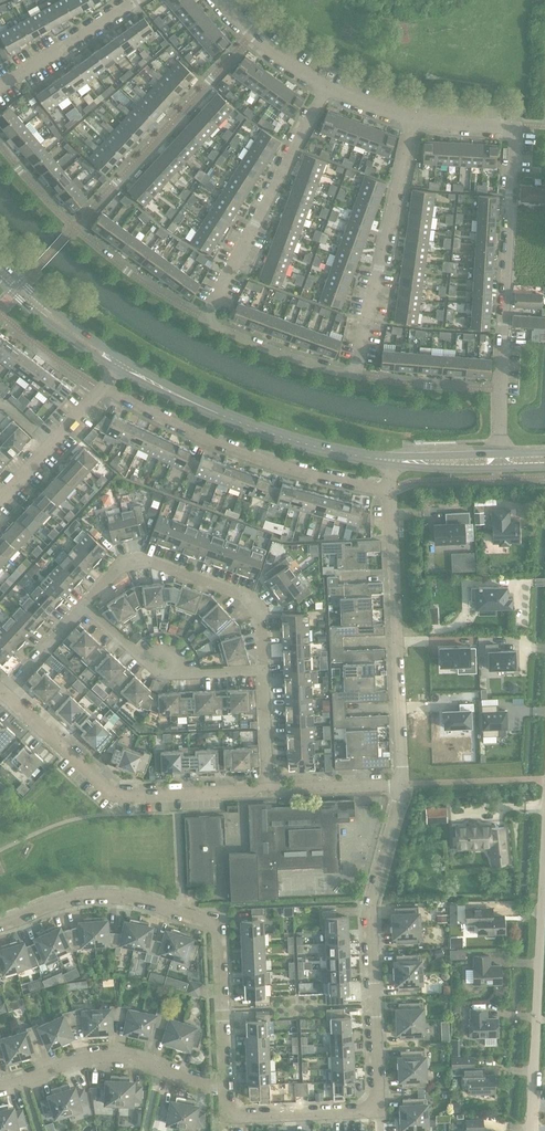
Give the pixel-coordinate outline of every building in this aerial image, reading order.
[(52,5),(62,22),(72,16),(63,0),(62,0),(52,5)] [(72,16),(83,10),(77,0),(63,0),(72,16)] [(83,10),(93,5),(91,0),(77,0),(83,10)] [(173,10),(186,0),(166,0),(165,1),(173,10)] [(173,10),(181,20),(198,5),(194,0),(186,0),(173,10)] [(52,5),(42,11),(51,28),(62,22),(52,5)] [(198,5),(181,20),(189,29),(206,14),(198,5)] [(42,11),(31,17),(41,34),(51,28),(42,11)] [(206,14),(189,29),(197,38),(214,23),(206,14)] [(154,21),(157,24),(162,20),(159,16),(154,21)] [(31,17),(21,23),(30,39),(41,34),(31,17)] [(144,18),(134,25),(145,40),(156,33),(144,18)] [(162,20),(157,24),(160,28),(165,24),(162,20)] [(21,23),(10,29),(20,45),(30,39),(21,23)] [(214,23),(197,38),(204,47),(221,32),(214,23)] [(134,25),(125,32),(136,47),(145,40),(134,25)] [(10,29),(0,34),(0,36),(9,51),(20,45),(10,29)] [(125,32),(115,39),(126,54),(136,47),(125,32)] [(221,32),(204,47),(212,56),(230,42),(221,32)] [(169,39),(172,42),(178,38),(174,34),(169,39)] [(178,38),(172,42),(176,46),(181,42),(178,38)] [(115,39),(105,46),(116,61),(126,54),(115,39)] [(105,46),(95,53),(107,68),(116,61),(105,46)] [(185,57),(188,61),(193,56),(190,52),(185,57)] [(95,53),(86,60),(97,75),(107,68),(95,53)] [(193,56),(188,61),(191,64),(196,60),(193,56)] [(233,75),(243,82),(256,64),(246,57),(233,75)] [(86,60),(76,67),(87,82),(97,75),(86,60)] [(179,60),(170,70),(187,85),(195,76),(179,60)] [(256,64),(243,82),(252,89),(266,71),(256,64)] [(76,67),(66,74),(77,89),(87,82),(76,67)] [(154,67),(152,69),(150,71),(155,76),(159,72),(154,67)] [(164,77),(159,72),(155,76),(161,80),(162,78),(179,94),(187,85),(170,70),(164,77)] [(266,71),(252,89),(262,96),(275,78),(266,71)] [(66,74),(56,81),(67,96),(77,89),(66,74)] [(162,78),(161,80),(154,87),(170,102),(179,94),(162,78)] [(275,78),(262,96),(272,103),(285,85),(275,78)] [(56,81),(47,88),(58,103),(67,96),(56,81)] [(137,85),(136,87),(134,88),(139,93),(142,90),(137,85)] [(285,85),(272,103),(281,110),(295,92),(285,85)] [(148,94),(142,90),(139,93),(144,98),(146,96),(162,111),(170,102),(154,87),(148,94)] [(58,103),(47,88),(36,95),(48,111),(58,103)] [(226,96),(229,99),(234,94),(230,91),(226,96)] [(295,92),(281,110),(291,118),(305,99),(295,92)] [(218,93),(209,103),(226,118),(235,109),(218,93)] [(234,94),(229,99),(233,103),(237,98),(234,94)] [(144,98),(138,105),(154,120),(162,111),(146,96),(144,98)] [(121,103),(119,104),(118,106),(123,111),(126,107),(121,103)] [(209,103),(201,111),(218,127),(226,118),(209,103)] [(131,112),(126,107),(123,111),(128,115),(130,114),(146,129),(154,120),(138,105),(131,112)] [(3,129),(18,116),(10,107),(0,115),(0,125),(3,129)] [(244,112),(247,115),(252,110),(248,107),(244,112)] [(252,110),(247,115),(251,119),(256,113),(252,110)] [(201,111),(193,120),(210,135),(218,127),(201,111)] [(320,132),(332,137),(340,115),(328,111),(320,132)] [(128,115),(121,123),(138,138),(146,129),(130,114),(128,115)] [(236,118),(241,122),(244,118),(239,114),(236,118)] [(340,115),(332,137),(343,141),(351,120),(340,115)] [(18,116),(3,129),(11,138),(26,125),(25,125),(18,116)] [(105,120),(103,122),(102,124),(107,128),(110,125),(105,120)] [(193,120),(185,129),(202,144),(210,135),(193,120)] [(247,120),(244,124),(250,128),(253,123),(247,120)] [(351,120),(343,141),(355,145),(362,124),(351,120)] [(26,125),(11,138),(19,147),(33,135),(38,131),(30,122),(25,125),(26,125)] [(115,130),(110,125),(107,128),(112,133),(113,131),(130,147),(138,138),(121,123),(115,130)] [(362,124),(355,145),(366,149),(374,128),(362,124)] [(374,128),(366,149),(377,153),(385,132),(374,128)] [(185,129),(177,138),(194,153),(202,144),(185,129)] [(262,129),(255,140),(274,152),(281,142),(262,129)] [(113,131),(112,133),(105,140),(122,155),(130,147),(113,131)] [(385,132),(377,153),(389,157),(397,136),(385,132)] [(33,135),(19,147),(27,156),(41,144),(33,135)] [(236,135),(233,139),(238,143),(241,139),(236,135)] [(89,138),(87,140),(85,141),(90,146),(94,143),(89,138)] [(177,138),(169,147),(185,162),(194,153),(177,138)] [(99,147),(94,143),(90,146),(95,151),(97,149),(114,164),(122,155),(105,140),(99,147)] [(255,140),(249,150),(268,162),(274,152),(255,140)] [(424,164),(436,164),(437,142),(425,141),(424,164)] [(437,142),(436,164),(448,165),(449,142),(437,142)] [(449,142),(448,165),(460,166),(461,143),(449,142)] [(64,147),(69,151),(72,148),(68,143),(64,147)] [(461,143),(460,166),(472,166),(473,144),(461,143)] [(41,144),(27,156),(34,165),(49,153),(41,144)] [(473,144),(472,166),(484,167),(485,145),(473,144)] [(484,167),(496,168),(496,167),(497,161),(498,145),(485,145),(484,167)] [(169,147),(161,156),(177,171),(185,162),(169,147)] [(72,148),(69,151),(74,156),(77,152),(72,148)] [(97,149),(95,151),(89,158),(105,173),(114,164),(97,149)] [(249,150),(243,160),(262,172),(268,162),(249,150)] [(49,153),(34,165),(42,174),(57,162),(49,153)] [(305,154),(301,166),(322,174),(326,162),(305,154)] [(161,156),(153,164),(169,180),(177,171),(161,156)] [(82,163),(87,168),(90,164),(85,160),(82,163)] [(243,160),(236,170),(255,182),(262,172),(243,160)] [(57,162),(42,174),(50,183),(64,171),(57,162)] [(90,164),(87,168),(92,172),(95,169),(90,164)] [(153,164),(145,173),(161,188),(169,180),(153,164)] [(301,166),(297,177),(318,185),(322,174),(301,166)] [(200,169),(197,173),(203,177),(206,173),(200,169)] [(236,170),(230,181),(249,193),(255,182),(236,170)] [(64,171),(50,183),(58,193),(72,180),(64,171)] [(145,173),(137,182),(153,197),(161,188),(145,173)] [(203,177),(197,173),(194,177),(200,181),(203,177)] [(206,173),(203,177),(209,181),(212,177),(206,173)] [(365,176),(361,188),(382,196),(387,184),(365,176)] [(203,177),(200,181),(206,186),(209,181),(203,177)] [(297,177),(293,188),(314,196),(318,185),(297,177)] [(72,180),(58,193),(65,202),(80,189),(72,180)] [(230,181),(223,191),(242,203),(249,193),(230,181)] [(153,197),(137,182),(128,191),(145,206),(153,197)] [(520,185),(519,202),(544,203),(544,186),(520,185)] [(293,188),(289,199),(310,207),(314,196),(293,188)] [(361,188),(357,199),(378,207),(382,196),(361,188)] [(80,189),(65,202),(73,211),(88,199),(80,189)] [(413,190),(411,202),(434,205),(435,193),(413,190)] [(223,191),(217,201),(236,213),(242,203),(223,191)] [(479,195),(478,208),(496,209),(497,197),(479,195)] [(120,201),(124,204),(129,199),(125,196),(120,201)] [(129,199),(124,204),(128,208),(132,203),(129,199)] [(289,199),(284,211),(306,219),(310,207),(289,199)] [(357,199),(353,210),(374,218),(378,207),(357,199)] [(217,201),(210,211),(229,223),(236,213),(217,201)] [(411,202),(410,214),(432,217),(434,205),(411,202)] [(478,208),(477,220),(495,221),(496,209),(478,208)] [(353,210),(349,221),(370,229),(374,218),(353,210)] [(210,211),(204,221),(223,233),(229,223),(210,211)] [(284,211),(280,222),(301,230),(306,219),(284,211)] [(138,217),(142,221),(146,216),(143,212),(138,217)] [(92,227),(102,235),(113,220),(102,213),(92,227)] [(410,214),(408,226),(430,229),(432,217),(410,214)] [(146,216),(142,221),(146,224),(150,219),(146,216)] [(113,220),(102,235),(112,242),(122,227),(113,220)] [(477,220),(477,232),(495,233),(495,221),(477,220)] [(204,221),(198,231),(217,243),(223,233),(204,221)] [(349,221),(345,233),(366,241),(370,229),(349,221)] [(280,222),(276,233),(297,241),(301,230),(280,222)] [(408,226),(406,238),(429,241),(430,229),(408,226)] [(122,227),(112,242),(121,249),(132,234),(122,227)] [(217,243),(198,231),(191,242),(210,254),(217,243)] [(477,232),(476,244),(494,245),(495,233),(477,232)] [(276,233),(272,245),(293,252),(297,241),(276,233)] [(345,233),(340,244),(362,252),(366,241),(345,233)] [(132,234),(121,249),(131,256),(142,241),(132,234)] [(406,238),(405,250),(427,253),(429,241),(406,238)] [(142,241),(131,256),(141,263),(151,248),(142,241)] [(340,244),(336,255),(357,263),(362,252),(340,244)] [(476,244),(475,256),(493,257),(494,245),(476,244)] [(272,245),(268,256),(289,264),(293,252),(272,245)] [(151,248),(141,263),(151,270),(161,256),(151,248)] [(405,250),(403,262),(425,265),(427,253),(405,250)] [(336,255),(332,267),(353,274),(357,263),(336,255)] [(161,256),(151,270),(160,277),(171,263),(161,256)] [(268,256),(264,267),(285,275),(289,264),(268,256)] [(475,256),(475,268),(493,269),(493,257),(475,256)] [(403,262),(401,274),(424,277),(425,265),(403,262)] [(171,263),(160,277),(170,284),(180,270),(171,263)] [(285,275),(264,267),(260,279),(281,287),(285,275)] [(332,267),(328,278),(349,286),(353,274),(332,267)] [(475,268),(474,280),(492,281),(493,269),(475,268)] [(180,270),(170,284),(180,291),(190,277),(180,270)] [(401,274),(400,285),(422,289),(424,277),(401,274)] [(190,277),(180,291),(190,298),(200,284),(190,277)] [(328,278),(324,289),(345,297),(349,286),(328,278)] [(474,280),(473,292),(491,293),(492,281),(474,280)] [(249,281),(245,287),(252,289),(254,283),(249,281)] [(400,285),(398,297),(421,300),(422,289),(400,285)] [(345,297),(324,289),(320,301),(341,309),(345,297)] [(473,292),(473,304),(490,305),(491,293),(473,292)] [(398,297),(397,309),(419,312),(421,300),(398,297)] [(233,320),(244,324),(251,307),(239,303),(233,320)] [(473,304),(472,316),(490,317),(490,305),(473,304)] [(251,307),(244,324),(256,328),(262,311),(251,307)] [(419,312),(397,309),(395,322),(417,325),(419,312)] [(262,311),(256,328),(267,332),(273,315),(262,311)] [(273,315),(267,332),(278,336),(284,320),(273,315)] [(490,317),(472,316),(471,328),(489,329),(490,317)] [(284,320),(278,336),(290,341),(296,324),(284,320)] [(296,324),(290,341),(301,345),(307,328),(296,324)] [(307,328),(301,345),(312,349),(318,332),(307,328)] [(318,332),(312,349),(323,353),(329,336),(318,332)] [(329,336),(323,353),(335,357),(341,340),(329,336)] [(0,344),(0,361),(1,362),(14,345),(4,338),(0,344)] [(14,345),(1,362),(11,369),(23,352),(14,345)] [(431,355),(430,372),(442,373),(444,348),(432,347),(431,355)] [(444,348),(442,373),(454,374),(455,357),(456,349),(444,348)] [(381,369),(394,370),(395,352),(383,351),(381,369)] [(23,352),(11,369),(20,376),(32,359),(23,352)] [(395,352),(394,370),(406,370),(407,353),(395,352)] [(407,353),(406,370),(418,371),(419,354),(407,353)] [(419,354),(418,371),(430,372),(431,355),(419,354)] [(455,357),(454,374),(466,375),(467,357),(455,357)] [(467,357),(466,375),(478,376),(479,358),(467,357)] [(479,358),(478,376),(490,377),(492,359),(479,358)] [(32,359),(20,376),(30,383),(42,367),(32,359)] [(42,367),(30,383),(39,391),(52,374),(42,367)] [(52,374),(39,391),(49,398),(61,381),(52,374)] [(61,381),(49,398),(58,406),(71,389),(61,381)] [(9,399),(14,403),(17,400),(12,395),(9,399)] [(17,400),(14,403),(19,408),(22,404),(17,400)] [(25,413),(28,417),(33,411),(30,408),(25,413)] [(33,411),(28,417),(39,427),(44,421),(33,411)] [(100,431),(117,439),(126,420),(115,415),(112,420),(106,417),(100,431)] [(126,420),(117,439),(128,444),(137,425),(126,420)] [(13,421),(2,432),(20,449),(31,437),(13,421)] [(137,425),(128,444),(139,449),(148,430),(137,425)] [(148,430),(139,449),(150,454),(158,435),(148,430)] [(0,435),(0,451),(10,460),(20,449),(2,432),(0,435)] [(158,435),(150,454),(160,459),(169,440),(158,435)] [(169,440),(160,459),(171,464),(180,445),(169,440)] [(180,445),(171,464),(183,470),(189,472),(195,458),(189,456),(191,450),(180,445)] [(79,451),(74,455),(90,470),(99,461),(84,447),(79,452),(79,451)] [(10,460),(0,451),(0,471),(10,460)] [(71,461),(67,465),(82,479),(90,470),(74,455),(70,460),(71,461)] [(195,458),(189,472),(195,475),(207,479),(214,459),(203,455),(201,460),(195,458)] [(214,459),(207,479),(218,483),(226,464),(214,459)] [(110,463),(115,468),(118,464),(113,460),(110,463)] [(118,464),(115,468),(120,473),(123,469),(118,464)] [(226,464),(218,483),(230,487),(237,468),(226,464)] [(67,465),(59,474),(74,487),(82,479),(67,465)] [(237,468),(230,487),(241,491),(248,472),(237,468)] [(248,472),(241,491),(252,495),(259,476),(248,472)] [(59,474),(51,483),(66,496),(74,487),(59,474)] [(103,475),(100,478),(105,483),(108,480),(103,475)] [(259,476),(252,495),(264,500),(270,502),(275,487),(269,485),(271,480),(259,476)] [(105,483),(100,478),(96,482),(102,487),(105,483)] [(51,483),(43,492),(58,505),(66,496),(51,483)] [(275,487),(270,502),(277,504),(289,507),(295,487),(282,484),(281,489),(275,487)] [(295,487),(289,507),(301,510),(306,490),(295,487)] [(306,490),(301,510),(312,513),(318,493),(306,490)] [(43,492),(35,501),(49,514),(58,505),(43,492)] [(87,493),(83,496),(89,501),(92,497),(87,493)] [(318,493),(312,513),(324,517),(329,496),(318,493)] [(156,494),(153,501),(160,503),(162,496),(156,494)] [(194,494),(192,500),(199,502),(201,496),(194,494)] [(109,495),(102,497),(105,507),(111,505),(109,495)] [(89,501),(83,496),(80,500),(85,504),(89,501)] [(166,496),(164,503),(167,504),(171,502),(173,498),(166,496)] [(329,496),(324,517),(335,520),(341,499),(329,496)] [(341,499),(335,520),(347,523),(352,503),(341,499)] [(35,501),(27,509),(41,523),(49,514),(35,501)] [(153,501),(151,507),(157,509),(160,503),(153,501)] [(180,501),(177,510),(182,512),(185,503),(180,501)] [(352,503),(347,523),(365,528),(369,513),(363,511),(364,506),(352,503)] [(134,509),(120,513),(127,538),(134,537),(135,539),(141,537),(141,535),(147,533),(140,505),(133,507),(134,509)] [(151,507),(147,517),(154,520),(157,509),(151,507)] [(27,509),(19,518),(33,531),(41,523),(27,509)] [(70,510),(67,514),(72,519),(76,515),(70,510)] [(509,510),(493,511),(493,523),(493,543),(500,543),(500,545),(509,545),(509,542),(520,542),(519,522),(506,523),(506,518),(510,518),(509,510)] [(446,524),(434,525),(435,543),(465,541),(474,541),(473,524),(470,524),(470,512),(452,513),(452,524),(446,524)] [(127,538),(120,513),(107,516),(106,513),(99,515),(103,530),(110,529),(113,544),(120,543),(120,540),(127,538)] [(484,524),(484,516),(480,513),(475,513),(476,524),(484,524)] [(72,519),(67,514),(64,517),(69,522),(72,519)] [(258,514),(256,521),(264,523),(266,517),(258,514)] [(156,543),(164,545),(173,521),(159,516),(150,540),(156,543)] [(14,522),(10,526),(25,540),(33,531),(19,518),(15,522),(14,522)] [(266,520),(263,528),(269,530),(272,522),(269,521),(266,520)] [(173,521),(164,545),(171,548),(177,550),(186,525),(173,521)] [(186,525),(177,550),(182,552),(190,555),(199,530),(186,525)] [(7,531),(3,536),(17,549),(25,540),(10,526),(6,530),(7,531)] [(70,526),(65,532),(70,536),(75,530),(70,526)] [(54,528),(51,531),(56,536),(59,533),(54,528)] [(252,534),(250,538),(255,540),(257,535),(259,530),(258,529),(254,528),(252,534)] [(95,530),(91,534),(98,539),(101,535),(95,530)] [(199,530),(190,555),(197,558),(203,560),(212,535),(199,530)] [(56,536),(51,531),(48,535),(53,540),(56,536)] [(88,533),(78,544),(97,562),(103,556),(107,551),(88,533)] [(212,535),(203,560),(209,562),(216,565),(225,540),(212,535)] [(0,539),(0,549),(9,558),(17,549),(3,536),(0,539)] [(225,540),(216,565),(224,567),(229,569),(238,545),(225,540)] [(358,546),(352,546),(353,569),(367,568),(367,552),(382,551),(381,541),(358,542),(358,546)] [(353,569),(352,546),(346,547),(345,542),(322,543),(322,553),(337,553),(338,569),(353,569)] [(78,544),(68,554),(88,572),(92,567),(92,568),(97,562),(78,544)] [(238,545),(229,569),(235,572),(235,571),(242,574),(252,549),(238,545)] [(38,546),(35,549),(40,554),(43,550),(38,546)] [(1,567),(9,558),(0,549),(0,566),(1,567)] [(40,554),(35,549),(32,553),(37,557),(40,554)] [(252,549),(242,574),(250,577),(256,579),(265,554),(252,549)] [(468,562),(452,563),(453,572),(475,571),(474,552),(467,553),(468,562)] [(269,553),(267,560),(273,562),(276,556),(269,553)] [(68,554),(59,564),(79,582),(84,576),(88,572),(68,554)] [(271,587),(275,593),(297,577),(288,565),(291,564),(286,558),(273,568),(277,573),(265,582),(269,588),(271,587)] [(22,563),(19,567),(24,571),(27,568),(22,563)] [(36,563),(31,568),(35,572),(40,567),(36,563)] [(59,564),(50,575),(69,592),(73,588),(79,582),(59,564)] [(334,566),(323,567),(323,574),(334,574),(334,566)] [(24,571),(19,567),(15,570),(21,575),(24,571)] [(50,575),(40,585),(60,603),(65,597),(69,592),(50,575)] [(24,576),(18,583),(21,587),(28,580),(24,576)] [(297,577),(275,593),(280,599),(278,600),(282,606),(295,596),(299,602),(311,592),(307,586),(305,588),(297,577)] [(338,577),(328,577),(328,585),(328,596),(340,595),(341,610),(357,610),(355,584),(338,585),(338,577)] [(6,581),(2,584),(8,589),(11,586),(6,581)] [(174,582),(153,584),(156,609),(165,608),(165,605),(171,604),(174,582)] [(174,582),(171,604),(176,606),(176,609),(184,612),(192,589),(174,582)] [(383,583),(355,584),(357,610),(372,609),(372,594),(383,593),(383,583)] [(153,584),(133,587),(141,608),(146,607),(147,610),(156,609),(153,584)] [(40,585),(31,595),(50,613),(54,609),(60,603),(40,585)] [(476,608),(479,608),(512,607),(511,599),(507,599),(507,587),(494,588),(494,587),(492,587),(481,587),(481,586),(479,587),(476,587),(476,588),(471,588),(472,601),(476,601),(476,608)] [(133,587),(116,598),(130,618),(137,614),(136,611),(141,608),(133,587)] [(192,589),(184,612),(192,615),(194,612),(199,614),(211,596),(192,589)] [(31,595),(21,606),(41,623),(46,618),(50,613),(31,595)] [(211,596),(199,614),(203,618),(201,621),(207,627),(225,611),(211,596)] [(130,618),(116,598),(99,610),(115,625),(120,621),(123,623),(130,618)] [(21,606),(12,616),(31,634),(35,629),(41,623),(21,606)] [(372,609),(357,610),(358,636),(385,634),(385,624),(373,624),(372,609)] [(330,626),(330,644),(343,644),(343,636),(358,636),(357,610),(341,610),(341,626),(330,626)] [(225,611),(207,627),(213,634),(216,632),(220,636),(239,625),(225,611)] [(282,621),(283,629),(309,628),(308,614),(282,615),(282,621)] [(12,616),(2,626),(22,644),(27,638),(31,634),(12,616)] [(63,642),(64,643),(66,641),(78,652),(92,636),(84,629),(79,624),(63,642)] [(172,624),(170,631),(176,634),(176,633),(178,628),(179,627),(172,624)] [(239,625),(220,636),(221,642),(219,643),(221,652),(245,645),(239,625)] [(0,628),(0,643),(12,654),(16,650),(22,644),(2,626),(0,628)] [(309,628),(283,629),(283,637),(283,643),(310,642),(309,628)] [(137,632),(131,639),(136,644),(142,637),(137,632)] [(193,633),(188,639),(191,642),(194,640),(197,637),(193,633)] [(92,636),(78,652),(90,663),(88,665),(88,666),(105,648),(100,644),(101,644),(92,636)] [(310,642),(283,643),(284,649),(283,649),(284,657),(310,656),(310,642)] [(3,665),(8,659),(12,654),(0,643),(0,663),(3,665)] [(343,644),(330,644),(331,662),(343,661),(344,677),(359,676),(358,650),(343,651),(343,644)] [(245,645),(221,652),(224,660),(227,660),(228,666),(251,665),(245,645)] [(501,651),(498,651),(497,645),(486,645),(487,652),(489,652),(489,669),(507,669),(507,671),(514,671),(514,669),(516,669),(515,651),(501,651)] [(469,647),(440,648),(441,667),(458,666),(458,674),(477,673),(476,657),(476,648),(469,648),(469,647)] [(105,648),(88,666),(89,666),(91,664),(103,676),(118,660),(110,652),(109,652),(105,648)] [(386,649),(358,650),(359,676),(375,675),(374,660),(386,660),(386,649)] [(310,656),(284,657),(284,665),(285,671),(311,670),(310,656)] [(118,660),(103,676),(115,687),(113,689),(114,689),(130,671),(126,667),(118,660)] [(58,661),(53,666),(59,672),(60,672),(65,667),(61,663),(58,661)] [(30,688),(38,695),(53,679),(41,668),(43,666),(42,665),(25,683),(30,688)] [(311,670),(285,671),(285,677),(285,685),(311,684),(311,670)] [(130,671),(114,689),(121,696),(123,694),(129,699),(143,683),(135,675),(135,676),(130,671)] [(73,675),(68,681),(72,684),(77,678),(73,675)] [(375,675),(359,676),(360,702),(388,701),(388,690),(376,691),(375,675)] [(332,692),(333,710),(346,710),(345,703),(360,702),(359,676),(344,677),(344,692),(332,692)] [(53,679),(38,695),(46,703),(47,703),(51,707),(68,689),(67,688),(65,691),(53,679)] [(143,683),(129,699),(137,707),(138,705),(149,709),(154,693),(150,692),(151,691),(143,683)] [(311,684),(285,685),(285,693),(286,699),(312,698),(311,684)] [(68,689),(51,707),(55,711),(64,719),(78,703),(66,691),(68,689)] [(249,689),(238,690),(239,711),(256,711),(256,714),(257,713),(256,689),(249,689)] [(227,690),(221,691),(222,715),(223,715),(223,712),(239,711),(238,690),(227,690)] [(193,692),(187,692),(188,716),(198,716),(198,713),(205,713),(204,691),(193,692)] [(215,691),(204,691),(205,713),(222,712),(222,715),(221,691),(215,691)] [(181,692),(169,693),(170,714),(187,714),(187,716),(188,716),(187,692),(181,692)] [(154,693),(149,709),(159,713),(159,715),(170,714),(169,693),(158,693),(158,695),(154,693)] [(96,696),(92,701),(98,706),(100,705),(102,702),(96,696)] [(312,698),(286,699),(286,705),(286,713),(313,712),(312,698)] [(78,703),(64,719),(72,726),(76,730),(93,712),(92,712),(90,714),(78,703)] [(460,711),(443,712),(443,722),(444,722),(444,729),(472,727),(471,711),(475,711),(474,704),(460,704),(460,711)] [(495,705),(482,705),(483,737),(496,736),(496,729),(506,729),(508,729),(507,711),(499,711),(495,711),(495,705)] [(121,707),(117,711),(132,725),(136,721),(121,707)] [(346,710),(333,710),(334,728),(346,728),(346,743),(362,742),(361,716),(346,717),(346,710)] [(93,712),(76,730),(81,734),(89,742),(104,726),(91,715),(93,713),(93,712)] [(313,712),(286,713),(287,721),(287,727),(313,726),(313,712)] [(389,715),(361,716),(362,742),(378,742),(377,726),(389,726),(389,715)] [(0,750),(15,734),(5,725),(4,726),(0,722),(0,750)] [(104,726),(89,742),(97,750),(97,749),(102,754),(119,736),(111,729),(109,731),(104,726)] [(313,726),(287,727),(287,733),(287,741),(314,740),(313,726)] [(314,740),(287,741),(288,749),(288,755),(314,754),(314,740)] [(116,767),(126,770),(133,750),(128,748),(129,745),(118,741),(109,764),(116,767)] [(362,742),(346,743),(347,758),(335,759),(336,769),(363,768),(362,742)] [(378,742),(362,742),(363,768),(391,767),(390,756),(378,757),(378,742)] [(257,747),(241,748),(242,770),(253,769),(260,769),(259,744),(257,744),(257,747)] [(26,745),(11,761),(18,767),(20,769),(28,776),(43,760),(33,751),(32,752),(26,746),(26,745)] [(223,749),(206,750),(207,771),(218,771),(224,770),(223,746),(223,749)] [(224,746),(223,746),(224,770),(231,770),(242,770),(241,748),(224,749),(224,746)] [(179,751),(172,751),(173,773),(184,772),(190,772),(189,747),(179,748),(179,751)] [(199,747),(190,747),(189,747),(190,772),(196,772),(207,771),(206,750),(199,750),(199,747)] [(165,748),(154,749),(155,772),(155,773),(162,773),(173,773),(172,751),(165,751),(165,748)] [(140,753),(133,750),(126,770),(137,774),(143,776),(151,754),(141,750),(140,753)] [(314,754),(288,755),(288,761),(289,769),(315,768),(314,754)] [(266,808),(266,804),(249,804),(251,853),(229,853),(231,901),(279,899),(278,869),(329,867),(329,872),(341,872),(339,822),(350,821),(349,816),(355,816),(354,800),(320,801),(320,805),(266,808)] [(446,815),(445,807),(424,809),(425,816),(446,815)] [(225,816),(185,818),(188,885),(216,884),(215,845),(226,845),(225,816)] [(493,864),(507,863),(504,828),(490,829),(490,825),(456,827),(457,850),(482,849),(482,848),(491,848),(492,855),(493,864)] [(392,918),(392,926),(420,925),(419,913),(419,907),(395,908),(395,918),(392,918)] [(493,908),(481,909),(466,909),(466,923),(476,923),(478,925),(478,935),(486,935),(488,937),(494,937),(495,934),(504,934),(504,916),(493,916),(493,908)] [(326,918),(327,931),(348,930),(347,917),(337,917),(336,911),(323,912),(323,918),(326,918)] [(242,921),(242,934),(263,933),(263,921),(266,921),(266,914),(252,915),(252,921),(242,921)] [(102,917),(93,918),(95,945),(108,944),(109,946),(115,947),(116,933),(108,932),(107,922),(103,923),(102,917)] [(80,927),(71,929),(76,950),(82,949),(82,946),(95,945),(93,918),(84,919),(84,924),(80,925),(80,927)] [(116,933),(115,947),(121,947),(121,944),(134,947),(140,921),(130,919),(129,924),(125,924),(123,933),(116,933)] [(140,921),(134,947),(147,950),(147,953),(153,954),(157,941),(150,939),(152,929),(148,928),(149,923),(140,921)] [(420,925),(392,926),(392,934),(396,933),(396,944),(420,943),(420,936),(420,925)] [(55,926),(46,930),(57,954),(69,949),(71,951),(76,950),(71,929),(62,931),(61,929),(57,931),(55,926)] [(157,941),(153,954),(159,956),(160,953),(173,957),(181,932),(172,929),(170,934),(166,933),(163,942),(157,941)] [(37,943),(31,945),(39,965),(46,962),(45,960),(57,954),(46,930),(38,934),(40,939),(36,941),(37,943)] [(348,930),(327,931),(327,943),(348,943),(348,930)] [(181,932),(173,957),(186,961),(187,957),(194,959),(199,945),(192,943),(192,941),(188,940),(190,934),(181,932)] [(263,933),(242,934),(243,947),(264,946),(263,933)] [(459,938),(451,938),(451,948),(459,948),(459,938)] [(19,941),(10,944),(17,969),(30,966),(31,968),(39,965),(31,945),(25,947),(24,945),(20,946),(19,941)] [(348,943),(327,943),(328,956),(349,955),(348,943)] [(0,963),(0,977),(5,976),(4,973),(17,969),(10,944),(0,946),(2,952),(0,952),(0,960),(1,962),(0,963)] [(264,946),(243,947),(243,960),(264,959),(264,946)] [(466,950),(450,951),(450,959),(466,959),(466,950)] [(394,966),(394,974),(422,972),(421,961),(421,954),(397,955),(397,966),(394,966)] [(349,955),(328,956),(328,969),(349,968),(349,955)] [(489,964),(490,964),(490,956),(474,956),(475,967),(473,967),(474,985),(502,984),(501,966),(489,966),(489,964)] [(264,959),(243,960),(244,972),(265,971),(264,959)] [(349,968),(328,969),(329,981),(350,980),(349,968)] [(68,971),(63,974),(67,981),(72,979),(68,971)] [(265,971),(244,972),(244,985),(265,984),(265,971)] [(422,972),(394,974),(394,981),(398,981),(398,991),(422,990),(422,984),(422,972)] [(443,972),(441,974),(441,977),(445,980),(448,980),(450,978),(450,975),(446,972),(443,972)] [(167,976),(165,984),(175,988),(178,980),(167,976)] [(190,980),(188,986),(201,990),(203,984),(190,980)] [(326,994),(326,1005),(344,1004),(344,994),(350,994),(350,980),(329,981),(329,994),(326,994)] [(74,982),(66,983),(67,990),(75,989),(74,982)] [(265,984),(244,985),(245,998),(255,998),(256,1004),(269,1003),(269,996),(266,996),(265,984)] [(201,990),(188,986),(186,993),(199,997),(201,990)] [(396,1014),(396,1021),(424,1020),(423,1009),(423,1002),(399,1003),(399,1014),(396,1014)] [(110,1008),(97,1009),(99,1036),(108,1035),(108,1030),(112,1030),(112,1020),(119,1020),(120,1006),(110,1006),(110,1008)] [(120,1006),(119,1020),(127,1021),(125,1030),(129,1031),(128,1037),(137,1039),(143,1012),(130,1010),(130,1007),(120,1006)] [(84,1008),(72,1011),(76,1024),(84,1022),(85,1032),(89,1031),(90,1037),(99,1036),(97,1009),(84,1010),(84,1008)] [(327,1009),(327,1018),(327,1019),(330,1018),(331,1031),(352,1030),(351,1016),(350,1016),(350,1017),(344,1017),(344,1009),(327,1009)] [(471,1020),(470,1020),(470,1037),(485,1037),(485,1046),(497,1045),(496,1037),(499,1036),(498,1019),(487,1019),(485,1019),(485,1017),(487,1017),(487,1009),(471,1010),(471,1020)] [(63,1016),(51,1021),(62,1046),(71,1042),(69,1037),(73,1035),(69,1026),(76,1024),(72,1011),(62,1013),(63,1016)] [(143,1012),(137,1039),(147,1040),(148,1035),(152,1036),(154,1026),(160,1028),(164,1014),(156,1012),(156,1015),(143,1012)] [(164,1014),(160,1028),(167,1029),(164,1039),(168,1040),(166,1046),(175,1048),(183,1023),(171,1019),(172,1016),(164,1014)] [(246,1021),(246,1035),(267,1034),(267,1021),(270,1021),(270,1014),(256,1015),(256,1021),(246,1021)] [(424,1020),(396,1021),(396,1029),(400,1029),(400,1039),(424,1038),(424,1032),(424,1020)] [(38,1024),(32,1026),(37,1039),(43,1037),(47,1046),(51,1044),(54,1050),(62,1046),(51,1021),(39,1027),(38,1024)] [(183,1023),(175,1048),(184,1051),(186,1046),(190,1047),(191,1045),(198,1048),(202,1034),(195,1031),(197,1027),(183,1023)] [(27,1031),(14,1035),(22,1061),(31,1058),(29,1053),(34,1051),(31,1042),(37,1039),(32,1026),(26,1029),(27,1031)] [(352,1030),(331,1031),(331,1044),(352,1043),(352,1030)] [(267,1034),(246,1035),(247,1048),(268,1046),(267,1034)] [(0,1036),(0,1050),(4,1050),(7,1059),(11,1058),(13,1063),(22,1061),(14,1035),(2,1039),(1,1036),(0,1036)] [(352,1043),(331,1044),(332,1056),(353,1055),(352,1043)] [(268,1046),(247,1048),(248,1060),(269,1059),(268,1046)] [(398,1062),(398,1069),(426,1068),(425,1056),(425,1057),(425,1050),(401,1051),(401,1062),(398,1062)] [(353,1055),(332,1056),(332,1069),(353,1068),(353,1055)] [(452,1075),(463,1075),(464,1083),(469,1083),(469,1094),(495,1093),(495,1075),(484,1076),(482,1074),(481,1074),(481,1068),(474,1068),(474,1057),(452,1058),(452,1075)] [(269,1059),(248,1060),(248,1073),(269,1072),(269,1059)] [(353,1068),(332,1069),(333,1081),(354,1080),(353,1068)] [(426,1068),(398,1069),(398,1077),(402,1077),(402,1087),(426,1086),(426,1080),(426,1068)] [(269,1072),(248,1073),(249,1085),(270,1084),(269,1072)] [(105,1104),(119,1105),(120,1076),(111,1076),(111,1083),(106,1083),(106,1085),(99,1085),(98,1099),(105,1099),(105,1104)] [(120,1076),(119,1105),(133,1105),(133,1101),(141,1101),(141,1087),(134,1087),(134,1084),(129,1084),(130,1077),(120,1076)] [(354,1080),(333,1081),(334,1101),(345,1100),(345,1094),(355,1094),(354,1080)] [(69,1084),(60,1087),(69,1114),(82,1110),(80,1105),(88,1103),(83,1090),(76,1092),(76,1090),(71,1091),(69,1084)] [(270,1084),(249,1085),(249,1098),(259,1098),(259,1104),(270,1103),(270,1084)] [(69,1114),(60,1087),(51,1089),(53,1096),(49,1098),(50,1100),(43,1102),(47,1116),(54,1113),(55,1118),(69,1114)] [(167,1124),(181,1127),(186,1099),(177,1097),(175,1104),(171,1103),(171,1106),(163,1104),(161,1118),(168,1119),(167,1124)] [(400,1110),(400,1117),(428,1116),(427,1104),(427,1098),(403,1099),(403,1109),(400,1110)] [(186,1099),(181,1127),(194,1129),(195,1125),(202,1126),(205,1112),(198,1111),(198,1108),(194,1107),(195,1100),(186,1099)] [(0,1106),(0,1110),(5,1130),(17,1130),(19,1130),(18,1126),(25,1124),(22,1111),(15,1112),(14,1110),(10,1111),(8,1104),(0,1106)] [(400,1117),(400,1125),(404,1125),(404,1130),(428,1130),(428,1128),(428,1116),(400,1117)] [(467,1120),(467,1130),(491,1130),(483,1130),(483,1120),(480,1120),(467,1120)]
